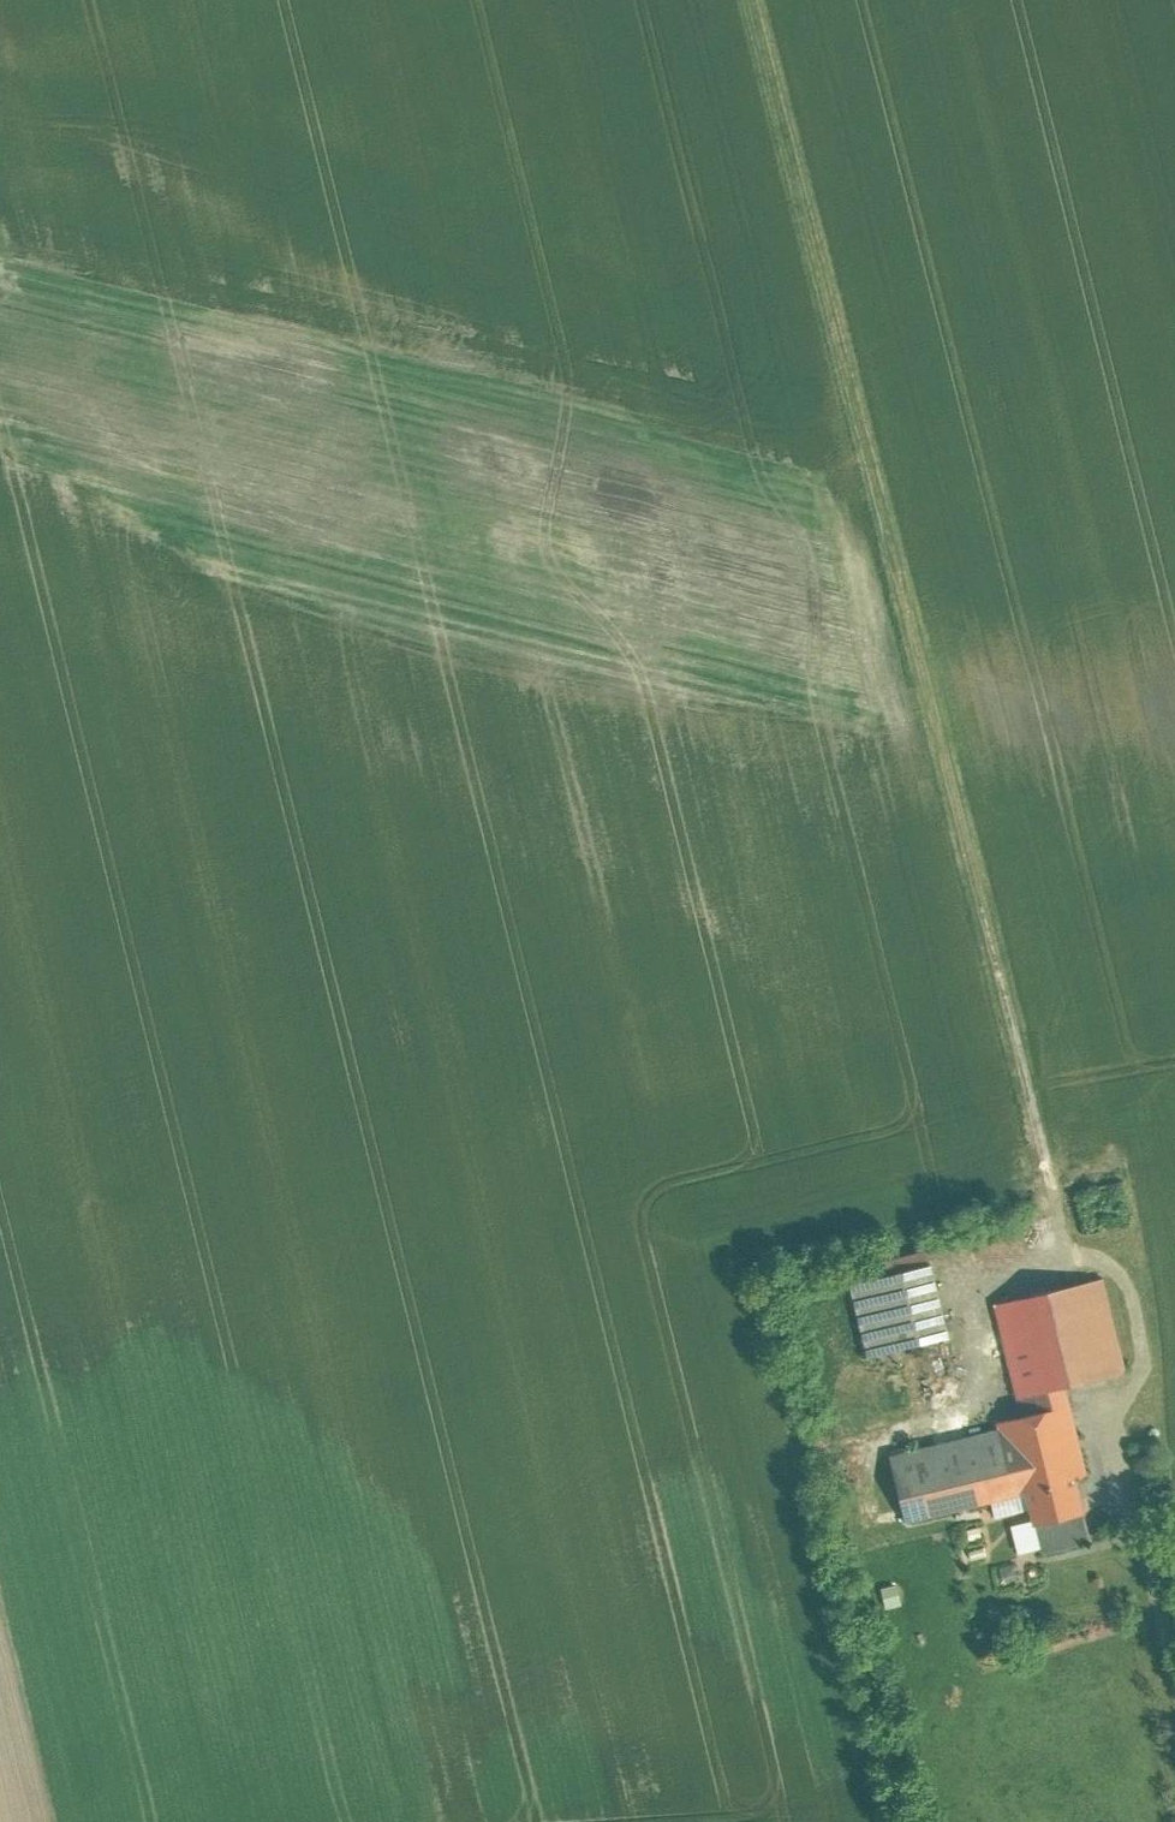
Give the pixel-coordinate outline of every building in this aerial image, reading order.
[(950,1342),(928,1253),(844,1274),(866,1363),(950,1342)] [(1126,1375),(1102,1277),(988,1306),(1016,1417),(993,1423),(994,1430),(886,1457),(903,1524),(1017,1496),(1025,1529),(1083,1514),(1075,1482),(1087,1479),(1065,1390),(1126,1375)]
